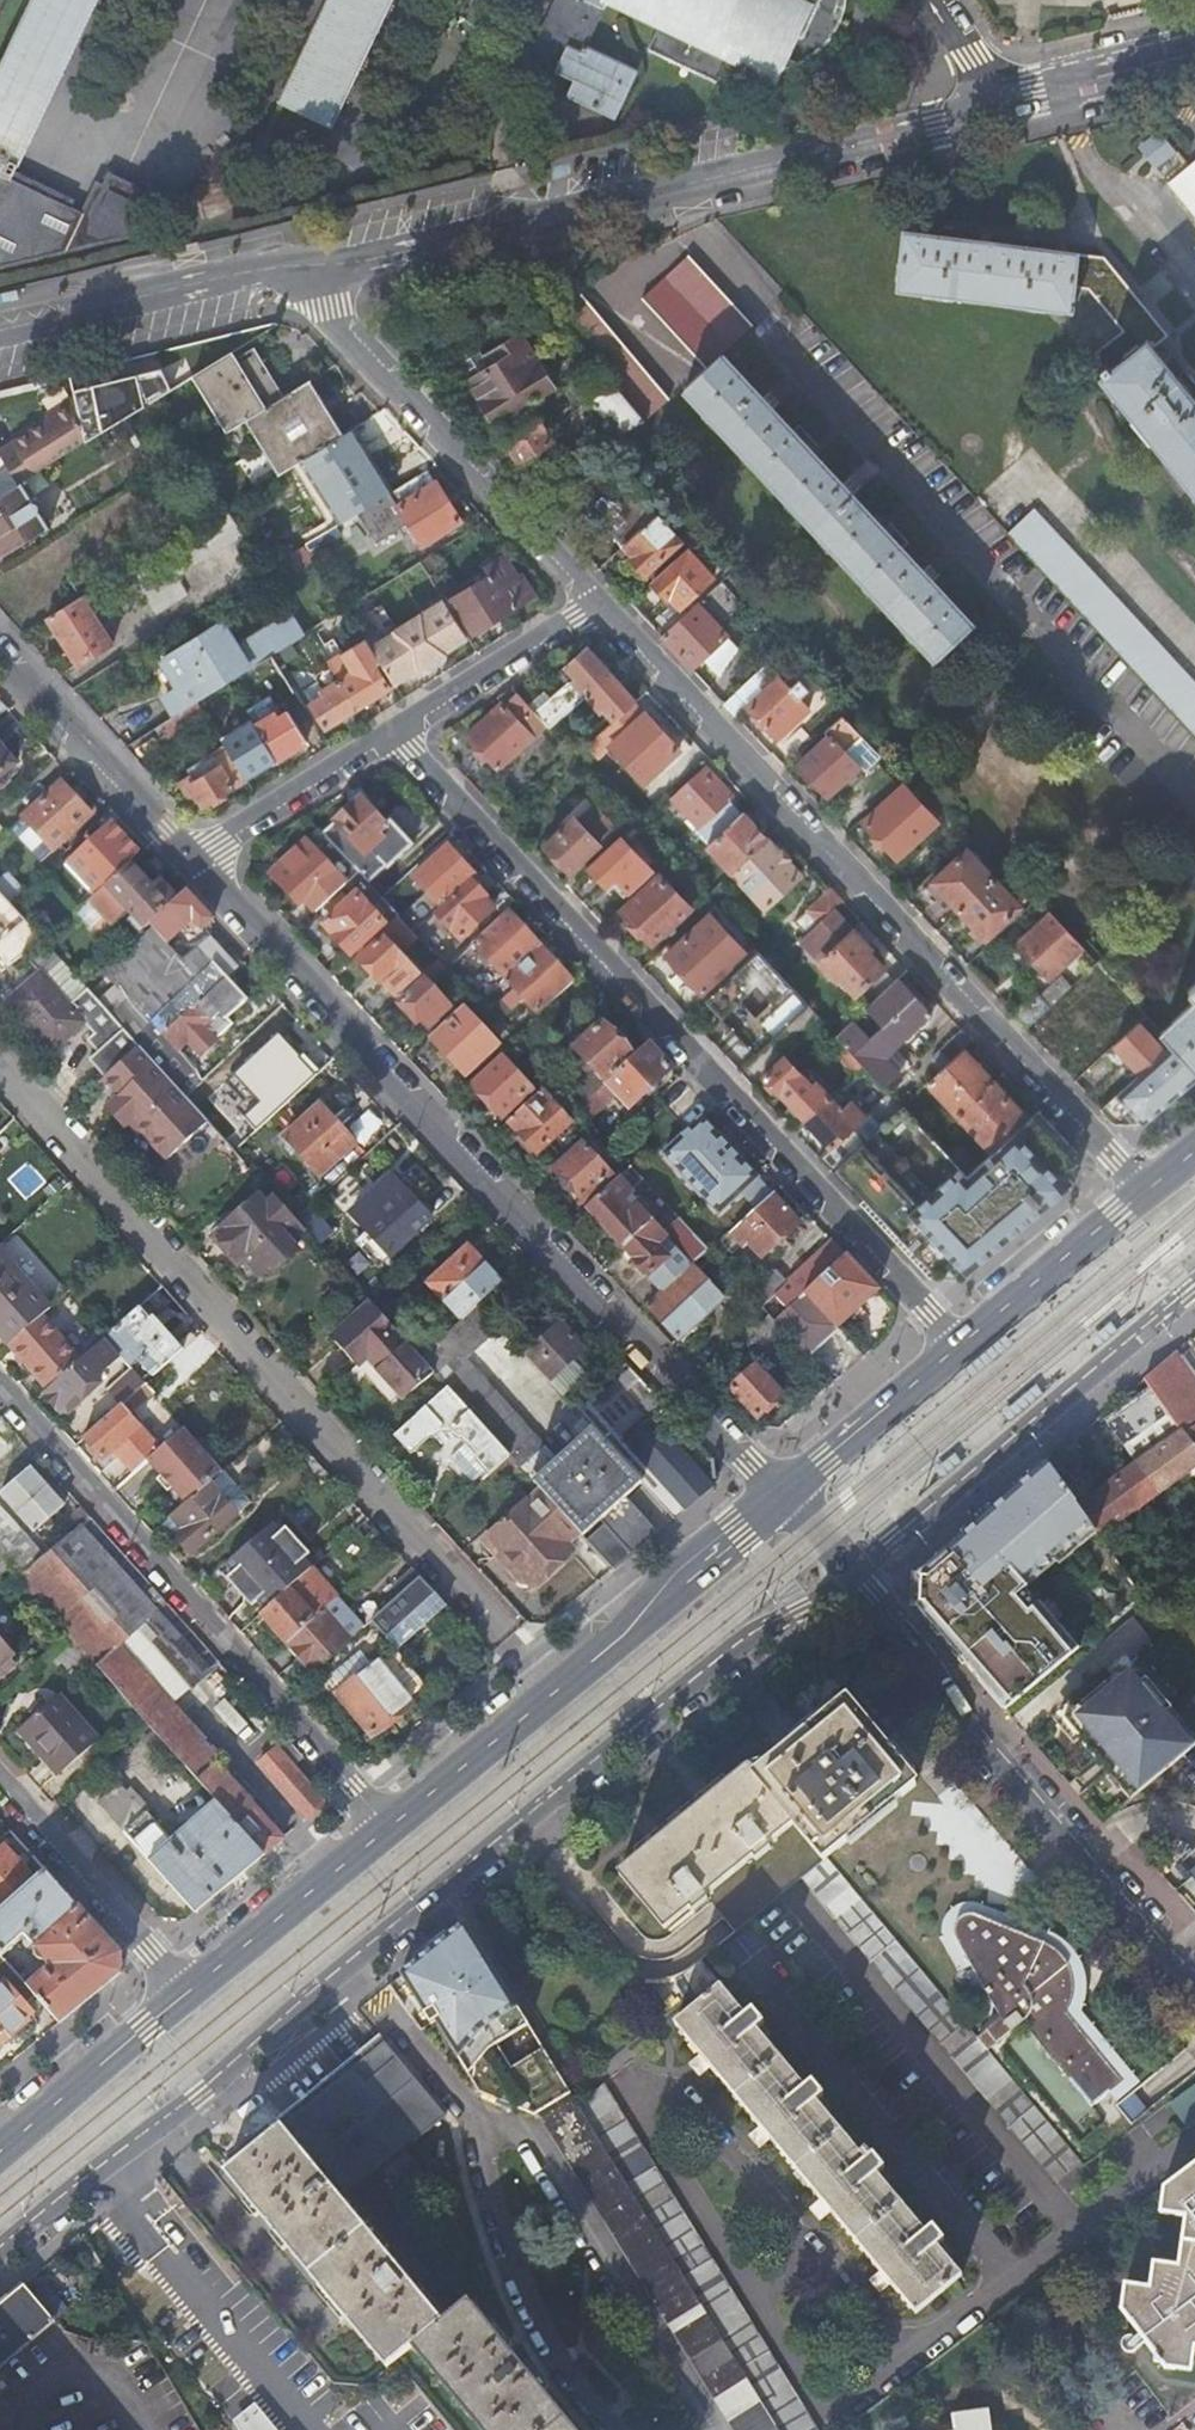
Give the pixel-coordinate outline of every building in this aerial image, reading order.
[(23,19),(0,67),(0,267),(132,236),(151,196),(108,176),(102,187),(95,185),(81,214),(10,179),(14,170),(95,0),(32,0),(23,19)] [(277,102),(329,127),(390,0),(326,0),(277,102)] [(529,56),(573,78),(565,94),(615,118),(636,71),(584,46),(606,0),(555,0),(529,56)] [(660,23),(646,50),(716,85),(727,63),(741,69),(754,72),(781,72),(795,67),(807,61),(818,53),(828,43),(838,25),(831,22),(836,2),(836,0),(614,0),(660,23)] [(1164,129),(1143,146),(1170,178),(1191,161),(1164,129)] [(1194,161),(1167,183),(1194,218),(1194,162),(1194,161)] [(1088,288),(1107,313),(1132,293),(1104,258),(1044,250),(1045,241),(1022,239),(1021,247),(991,243),(960,239),(961,232),(938,229),(937,237),(904,233),(898,290),(1069,310),(1073,287),(1088,288)] [(931,583),(933,581),(923,570),(921,572),(851,496),(853,494),(843,484),(841,486),(772,410),(773,408),(764,399),(762,401),(720,356),(751,327),(688,256),(640,299),(705,370),(684,390),(936,660),(972,626),(931,583)] [(577,290),(549,307),(596,366),(597,367),(643,423),(668,402),(577,290)] [(1122,331),(1147,312),(1132,293),(1107,313),(1122,331)] [(1147,312),(1122,331),(1089,357),(1103,375),(1100,378),(1194,494),(1194,402),(1190,396),(1194,391),(1194,387),(1183,371),(1175,378),(1151,348),(1166,336),(1147,312)] [(488,369),(470,380),(467,382),(472,390),(480,403),(476,405),(488,424),(491,422),(492,424),(550,387),(519,335),(482,358),(488,369)] [(459,363),(470,380),(488,369),(482,358),(478,351),(477,349),(468,346),(459,352),(458,361),(459,363)] [(228,355),(189,379),(222,433),(244,419),(277,398),(254,364),(239,373),(228,355)] [(574,383),(619,438),(643,423),(597,367),(574,383)] [(76,402),(84,444),(100,435),(98,432),(148,402),(149,404),(166,393),(156,378),(139,388),(135,380),(111,395),(94,405),(92,399),(76,402)] [(340,438),(305,380),(277,398),(244,419),(279,476),(290,469),(340,438)] [(94,405),(111,395),(108,390),(92,399),(94,405)] [(25,481),(84,444),(76,402),(75,401),(45,419),(49,424),(0,454),(0,461),(3,466),(16,487),(25,481)] [(552,442),(531,409),(497,431),(503,441),(517,463),(552,442)] [(318,504),(334,529),(335,528),(356,515),(389,495),(350,432),(340,438),(290,469),(313,506),(318,504)] [(628,541),(654,516),(595,452),(564,472),(602,513),(601,514),(600,515),(599,517),(598,519),(598,521),(599,523),(599,525),(600,526),(601,528),(602,529),(603,530),(604,531),(606,531),(608,532),(610,532),(611,531),(613,531),(615,530),(616,529),(628,541)] [(13,489),(16,487),(3,466),(0,468),(0,497),(13,489)] [(389,495),(356,515),(374,544),(406,525),(419,547),(458,523),(426,472),(389,495)] [(0,497),(0,557),(1,558),(52,525),(43,510),(42,511),(41,510),(42,509),(42,508),(42,507),(42,506),(42,505),(42,504),(41,503),(40,502),(40,501),(39,501),(38,501),(37,501),(36,501),(35,500),(36,499),(25,481),(16,487),(13,489),(0,497)] [(1006,533),(1194,737),(1194,684),(1034,509),(1006,533)] [(225,510),(193,530),(128,570),(157,616),(187,597),(174,578),(241,536),(225,510)] [(680,544),(654,516),(628,541),(621,547),(626,553),(631,557),(628,560),(630,562),(629,566),(639,575),(641,574),(644,577),(645,576),(650,584),(687,551),(680,544)] [(334,529),(312,542),(323,559),(346,545),(335,528),(334,529)] [(701,538),(694,531),(680,544),(687,551),(701,538)] [(304,547),(315,564),(323,559),(312,542),(304,547)] [(687,551),(650,584),(654,588),(653,591),(660,599),(663,598),(666,601),(668,599),(674,606),(678,610),(712,579),(687,551)] [(517,578),(504,557),(485,568),(490,576),(450,600),(473,636),(505,616),(534,597),(520,576),(517,578)] [(715,627),(752,593),(732,572),(695,606),(715,627)] [(378,607),(352,623),(355,628),(364,642),(379,665),(392,686),(417,671),(418,672),(431,664),(444,656),(443,655),(467,640),(439,597),(418,610),(422,616),(394,633),(378,607)] [(113,646),(82,598),(47,621),(62,645),(67,642),(75,653),(83,665),(113,646)] [(715,627),(695,606),(660,638),(690,670),(702,659),(725,638),(715,627)] [(303,636),(292,618),(234,655),(217,627),(160,663),(178,691),(163,701),(168,709),(174,718),(184,712),(196,704),(226,685),(251,669),(270,658),(303,636)] [(307,634),(303,636),(270,658),(277,668),(314,645),(307,634)] [(725,638),(702,659),(710,668),(717,678),(736,650),(725,638)] [(333,675),(338,682),(356,710),(372,700),(387,690),(374,668),(379,665),(364,642),(341,657),(332,642),(318,651),(333,675)] [(542,693),(528,706),(546,725),(551,731),(586,699),(610,676),(585,649),(564,668),(576,681),(574,684),(568,682),(548,700),(542,693)] [(277,668),(270,658),(251,669),(268,697),(243,713),(249,722),(275,762),(290,753),(305,743),(287,716),(278,722),(274,716),(279,713),(274,706),(293,694),(277,668)] [(722,705),(735,719),(746,709),(768,733),(776,741),(808,712),(765,666),(722,705)] [(303,695),(310,707),(325,697),(321,692),(338,682),(333,675),(303,695)] [(601,708),(613,723),(634,703),(610,676),(586,699),(597,711),(601,708)] [(340,720),(356,710),(338,682),(321,692),(325,697),(310,707),(324,730),(340,720)] [(512,688),(495,699),(500,705),(466,737),(482,754),(497,770),(546,725),(528,706),(512,688)] [(205,718),(196,704),(184,712),(174,718),(142,738),(153,751),(205,718)] [(644,715),(608,748),(643,784),(678,752),(644,715)] [(842,718),(825,733),(830,738),(797,767),(826,798),(836,789),(858,770),(844,753),(861,738),(842,718)] [(275,762),(249,722),(219,741),(228,753),(245,781),(260,771),(275,762)] [(15,767),(0,748),(0,791),(10,783),(4,777),(15,767)] [(203,808),(245,781),(228,753),(215,762),(211,756),(200,763),(187,771),(191,777),(179,784),(190,801),(195,797),(199,802),(203,808)] [(706,847),(730,874),(766,841),(751,827),(741,814),(740,815),(726,800),(728,798),(720,790),(716,784),(718,783),(705,768),(671,799),(676,804),(697,827),(702,823),(716,838),(706,847)] [(39,864),(52,852),(91,816),(76,799),(60,783),(23,819),(9,832),(39,864)] [(879,843),(896,861),(937,823),(902,786),(861,823),(879,843)] [(357,876),(367,888),(385,871),(386,873),(412,848),(400,835),(388,822),(382,827),(360,802),(352,809),(348,808),(342,813),(335,819),(336,823),(321,837),(357,876)] [(556,859),(569,873),(615,830),(593,807),(577,823),(573,818),(544,845),(556,859)] [(74,858),(103,890),(130,865),(128,863),(137,854),(124,839),(111,824),(74,858)] [(344,888),(357,876),(321,837),(308,849),(304,845),(282,866),(286,870),(273,882),(286,895),(298,908),(303,904),(314,916),(344,888)] [(651,872),(621,840),(589,870),(598,879),(607,888),(610,885),(623,898),(651,872)] [(766,841),(730,874),(764,910),(799,877),(766,841)] [(469,883),(474,879),(461,864),(447,849),(412,881),(440,911),(469,883)] [(937,890),(958,912),(993,879),(966,851),(931,883),(937,890)] [(65,866),(95,898),(103,890),(74,858),(65,866)] [(95,898),(78,915),(100,938),(113,927),(124,940),(136,929),(141,934),(177,900),(161,883),(153,890),(130,865),(103,890),(95,898)] [(0,880),(0,894),(9,904),(10,906),(25,891),(8,873),(0,880)] [(397,919),(381,902),(367,888),(357,876),(344,888),(354,898),(348,904),(343,899),(335,905),(340,911),(324,927),(329,933),(335,939),(334,941),(350,957),(382,927),(386,930),(386,929),(397,919)] [(636,929),(651,945),(689,910),(659,877),(621,913),(636,929)] [(993,879),(958,912),(976,933),(984,942),(1020,909),(993,879)] [(477,891),(469,883),(440,911),(434,917),(460,944),(492,913),(483,903),(485,900),(477,891)] [(840,902),(829,890),(802,916),(813,927),(832,909),(840,902)] [(114,1020),(132,1040),(212,965),(198,949),(183,961),(167,944),(193,920),(202,930),(213,920),(200,906),(186,891),(177,900),(141,934),(123,951),(126,955),(105,975),(131,1003),(114,1020)] [(869,950),(832,909),(813,927),(803,936),(798,941),(834,981),(838,978),(854,996),(882,970),(866,953),(869,950)] [(472,947),(504,982),(540,949),(524,931),(507,914),(472,947)] [(1074,955),(1081,948),(1050,914),(1016,946),(1032,963),(1048,980),(1074,955)] [(702,995),(744,956),(707,916),(665,955),(683,975),(702,995)] [(803,936),(813,927),(802,916),(793,924),(803,936)] [(422,945),(413,936),(397,919),(386,929),(407,952),(422,945)] [(382,986),(396,1002),(424,976),(410,962),(408,964),(384,939),(358,963),(369,975),(380,987),(382,986)] [(1088,971),(1096,964),(1081,948),(1074,955),(1088,971)] [(85,988),(49,949),(31,964),(41,974),(68,1004),(85,988)] [(504,982),(537,1017),(573,984),(556,966),(540,949),(504,982)] [(756,951),(703,1002),(712,1011),(719,1020),(738,1003),(755,988),(770,1004),(774,1009),(739,1042),(746,1048),(754,1057),(780,1033),(781,1033),(808,1008),(770,966),(756,951)] [(1105,1038),(1137,1008),(1096,964),(1088,971),(1087,972),(1095,982),(1073,1003),(1089,1020),(1105,1038)] [(132,1040),(140,1049),(186,1099),(202,1083),(200,1082),(194,1071),(195,1070),(178,1051),(186,1043),(198,1055),(203,1055),(214,1044),(214,1041),(232,1025),(226,1018),(244,1000),(228,982),(212,965),(132,1040)] [(834,981),(863,1012),(866,1010),(894,983),(882,970),(854,996),(838,978),(834,981)] [(90,1061),(105,1078),(140,1049),(132,1040),(114,1020),(85,988),(68,1004),(41,974),(9,1002),(53,1051),(87,1024),(96,1035),(89,1041),(99,1053),(90,1061)] [(1025,1030),(1069,989),(1061,979),(1046,993),(1036,996),(1035,995),(1011,1016),(1025,1030)] [(840,1042),(862,1066),(881,1086),(901,1068),(888,1054),(929,1016),(897,981),(894,983),(866,1010),(882,1027),(875,1034),(872,1030),(860,1042),(846,1028),(836,1037),(840,1042)] [(421,1021),(429,1028),(449,1009),(426,984),(399,1008),(408,1017),(416,1026),(421,1021)] [(1160,1032),(1171,1044),(1193,1068),(1194,1067),(1194,1000),(1160,1032)] [(738,1003),(719,1020),(739,1042),(774,1009),(770,1004),(753,1019),(738,1003)] [(822,1023),(808,1008),(781,1033),(794,1048),(822,1023)] [(473,1078),(501,1051),(466,1012),(432,1043),(448,1060),(464,1077),(469,1074),(473,1078)] [(572,1051),(605,1086),(639,1054),(619,1032),(613,1038),(607,1031),(601,1024),(572,1051)] [(1162,1052),(1136,1025),(1112,1047),(1125,1060),(1138,1075),(1162,1052)] [(319,1076),(280,1031),(235,1071),(263,1102),(246,1117),(257,1129),(319,1076)] [(930,1058),(941,1070),(962,1051),(971,1043),(960,1031),(930,1058)] [(829,1052),(851,1076),(862,1066),(840,1042),(829,1052)] [(1171,1044),(1162,1052),(1138,1075),(1099,1111),(1112,1125),(1141,1125),(1164,1106),(1194,1079),(1194,1071),(1193,1068),(1171,1044)] [(639,1054),(605,1086),(615,1097),(628,1111),(649,1091),(670,1071),(647,1046),(639,1054)] [(105,1078),(104,1080),(119,1098),(114,1103),(108,1108),(117,1117),(125,1128),(128,1126),(134,1120),(142,1129),(140,1131),(141,1132),(167,1161),(175,1153),(202,1129),(208,1123),(186,1099),(140,1049),(105,1078)] [(941,1070),(926,1084),(956,1116),(991,1083),(988,1080),(990,1079),(981,1069),(979,1071),(962,1051),(941,1070)] [(778,1094),(803,1121),(827,1099),(814,1085),(810,1088),(783,1059),(761,1079),(769,1087),(776,1096),(778,1094)] [(502,1060),(473,1087),(487,1103),(501,1118),(531,1090),(502,1060)] [(104,1080),(98,1085),(114,1103),(119,1098),(104,1080)] [(956,1116),(992,1155),(1027,1122),(991,1083),(956,1116)] [(605,1086),(578,1113),(587,1123),(615,1097),(605,1086)] [(539,1093),(506,1123),(520,1139),(535,1154),(568,1123),(539,1093)] [(827,1099),(803,1121),(816,1135),(829,1149),(838,1141),(851,1155),(874,1133),(848,1104),(840,1113),(827,1099)] [(321,1176),(356,1144),(338,1124),(320,1105),(285,1137),(321,1176)] [(831,1174),(851,1195),(921,1129),(901,1107),(874,1133),(851,1155),(831,1174)] [(931,1140),(921,1129),(851,1195),(929,1279),(958,1282),(1069,1182),(1061,1172),(1072,1163),(1067,1157),(1073,1152),(1055,1133),(1037,1113),(1027,1122),(992,1155),(967,1178),(931,1140)] [(134,1120),(128,1126),(137,1136),(141,1132),(140,1131),(142,1129),(134,1120)] [(730,1151),(700,1120),(662,1156),(679,1175),(678,1176),(700,1199),(701,1198),(718,1216),(741,1195),(757,1180),(730,1151)] [(547,1167),(580,1136),(568,1123),(535,1154),(547,1167)] [(203,1137),(202,1129),(175,1153),(182,1155),(203,1137)] [(566,1188),(580,1204),(610,1177),(581,1146),(552,1172),(566,1188)] [(630,1168),(627,1170),(585,1209),(604,1229),(622,1249),(650,1223),(638,1210),(641,1208),(628,1193),(641,1181),(630,1168)] [(391,1256),(431,1219),(411,1197),(391,1176),(351,1213),(391,1256)] [(771,1196),(757,1180),(741,1195),(755,1211),(771,1196)] [(784,1210),(771,1196),(764,1203),(755,1211),(729,1234),(744,1250),(749,1246),(761,1258),(797,1224),(784,1210)] [(295,1219),(276,1198),(267,1206),(259,1198),(214,1237),(240,1265),(246,1259),(252,1265),(257,1271),(263,1271),(269,1265),(274,1271),(296,1251),(289,1242),(303,1228),(299,1223),(295,1219)] [(303,1228),(318,1244),(333,1230),(314,1209),(299,1223),(303,1228)] [(661,1294),(663,1293),(690,1267),(707,1251),(703,1247),(678,1220),(661,1236),(650,1223),(622,1249),(634,1261),(632,1262),(640,1270),(647,1278),(661,1294)] [(768,1316),(774,1324),(805,1295),(845,1258),(838,1251),(831,1244),(787,1284),(761,1309),(768,1316)] [(468,1246),(455,1259),(461,1264),(474,1253),(468,1246)] [(8,1346),(41,1317),(50,1309),(0,1251),(0,1337),(8,1346)] [(428,1283),(461,1320),(478,1305),(502,1283),(488,1268),(474,1253),(461,1264),(455,1259),(428,1283)] [(876,1292),(845,1258),(805,1295),(835,1329),(860,1305),(876,1292)] [(661,1294),(645,1309),(661,1326),(676,1343),(721,1301),(690,1267),(663,1293),(661,1294)] [(748,1295),(761,1309),(787,1284),(777,1272),(773,1273),(748,1295)] [(805,1295),(774,1324),(782,1332),(789,1339),(805,1357),(820,1343),(835,1329),(805,1295)] [(420,1357),(371,1303),(331,1338),(358,1368),(369,1359),(383,1374),(404,1399),(434,1372),(420,1357)] [(420,1357),(434,1372),(447,1387),(510,1456),(541,1490),(580,1532),(583,1536),(601,1520),(604,1523),(632,1554),(656,1534),(625,1500),(633,1492),(642,1484),(612,1452),(609,1449),(593,1430),(556,1462),(464,1359),(498,1328),(478,1305),(461,1320),(420,1357)] [(150,1321),(140,1309),(133,1315),(113,1333),(153,1378),(181,1353),(152,1320),(150,1321)] [(550,1312),(514,1345),(519,1350),(555,1318),(550,1312)] [(782,1332),(774,1324),(768,1316),(739,1343),(753,1359),(782,1332)] [(49,1391),(95,1349),(76,1327),(62,1341),(41,1317),(8,1346),(9,1347),(13,1344),(31,1364),(27,1367),(49,1391)] [(555,1318),(519,1350),(562,1397),(586,1375),(574,1361),(584,1350),(570,1334),(555,1318)] [(760,1366),(789,1339),(782,1332),(753,1359),(760,1366)] [(119,1356),(105,1340),(95,1349),(49,1391),(45,1395),(52,1402),(59,1410),(64,1405),(72,1408),(99,1385),(94,1379),(119,1356)] [(13,1344),(9,1347),(27,1367),(31,1364),(13,1344)] [(1183,1358),(1194,1374),(1194,1348),(1183,1358)] [(1144,1377),(1147,1383),(1194,1449),(1194,1379),(1176,1352),(1144,1377)] [(754,1368),(729,1391),(756,1421),(768,1411),(781,1398),(754,1368)] [(115,1412),(145,1385),(130,1369),(121,1377),(101,1395),(115,1412)] [(590,1427),(593,1430),(609,1449),(660,1403),(639,1380),(590,1427)] [(1077,1508),(1097,1537),(1098,1538),(1159,1493),(1168,1505),(1186,1491),(1194,1503),(1194,1449),(1147,1383),(1102,1417),(1127,1452),(1122,1455),(1131,1468),(1111,1483),(1077,1508)] [(148,1459),(164,1445),(144,1423),(139,1427),(128,1415),(152,1393),(145,1385),(115,1412),(85,1439),(94,1449),(103,1460),(115,1449),(134,1471),(148,1459)] [(510,1456),(447,1387),(395,1435),(403,1445),(411,1453),(429,1437),(433,1438),(440,1432),(452,1431),(457,1438),(463,1439),(467,1443),(477,1455),(477,1460),(486,1470),(490,1474),(510,1456)] [(652,1419),(624,1442),(685,1510),(698,1500),(713,1487),(684,1455),(652,1419)] [(181,1463),(204,1488),(222,1472),(183,1428),(165,1444),(181,1463)] [(281,1451),(266,1433),(222,1472),(204,1488),(186,1503),(177,1511),(184,1520),(180,1523),(185,1530),(175,1538),(182,1547),(190,1556),(250,1502),(238,1488),(281,1451)] [(13,1450),(0,1436),(0,1462),(13,1450)] [(624,1442),(612,1452),(642,1484),(674,1519),(685,1510),(624,1442)] [(477,1455),(467,1443),(450,1458),(472,1483),(486,1470),(477,1460),(477,1455)] [(173,1488),(186,1503),(204,1488),(181,1463),(165,1444),(164,1445),(148,1459),(155,1467),(162,1476),(173,1488)] [(1009,1610),(1097,1537),(1077,1508),(1047,1465),(959,1541),(901,1591),(1005,1711),(1056,1670),(1009,1610)] [(55,1489),(50,1483),(46,1487),(33,1472),(29,1468),(1,1494),(35,1533),(64,1507),(56,1498),(60,1495),(55,1489)] [(46,1487),(50,1483),(37,1468),(33,1472),(46,1487)] [(173,1488),(162,1476),(158,1480),(168,1492),(173,1488)] [(580,1532),(541,1490),(483,1543),(498,1559),(504,1554),(533,1586),(535,1585),(532,1582),(536,1578),(568,1550),(565,1546),(580,1532)] [(66,1633),(147,1725),(216,1802),(264,1856),(284,1839),(251,1802),(216,1765),(223,1758),(176,1705),(122,1644),(44,1558),(43,1558),(0,1508),(0,1560),(18,1580),(22,1584),(62,1629),(66,1633)] [(91,1519),(83,1510),(71,1520),(79,1529),(81,1527),(91,1519)] [(177,1511),(163,1524),(175,1538),(185,1530),(180,1523),(184,1520),(177,1511)] [(113,1544),(91,1519),(81,1527),(104,1552),(113,1544)] [(604,1523),(585,1538),(613,1569),(632,1554),(604,1523)] [(280,1532),(272,1524),(226,1565),(233,1574),(228,1579),(227,1579),(231,1584),(251,1607),(258,1602),(265,1610),(307,1574),(311,1570),(312,1569),(304,1560),(303,1559),(300,1561),(278,1535),(281,1533),(280,1532)] [(79,1529),(44,1558),(122,1644),(157,1613),(143,1597),(104,1552),(81,1527),(79,1529)] [(285,1527),(280,1532),(281,1533),(278,1535),(300,1561),(303,1559),(304,1560),(309,1555),(285,1527)] [(153,1588),(113,1544),(104,1552),(143,1597),(153,1588)] [(18,1580),(0,1560),(0,1575),(10,1586),(18,1580)] [(228,1579),(220,1570),(203,1585),(218,1602),(226,1588),(231,1584),(227,1579),(228,1579)] [(319,1579),(311,1570),(307,1574),(315,1583),(319,1579)] [(287,1644),(337,1600),(319,1579),(315,1583),(307,1574),(265,1610),(261,1614),(287,1644)] [(399,1587),(404,1593),(371,1621),(393,1646),(396,1650),(446,1606),(421,1577),(416,1582),(411,1576),(399,1587)] [(167,1604),(153,1588),(143,1597),(157,1613),(167,1604)] [(350,1641),(362,1629),(337,1600),(287,1644),(313,1674),(350,1641)] [(220,1664),(167,1604),(157,1613),(122,1644),(176,1705),(220,1664)] [(10,1660),(15,1655),(0,1639),(0,1674),(3,1676),(15,1665),(10,1660)] [(396,1650),(393,1646),(376,1662),(360,1643),(339,1662),(354,1680),(340,1691),(335,1695),(371,1738),(395,1718),(412,1704),(408,1700),(426,1684),(396,1650)] [(1106,1671),(1112,1678),(1124,1668),(1138,1685),(1145,1679),(1125,1656),(1106,1671)] [(325,1674),(340,1691),(354,1680),(339,1662),(325,1674)] [(1117,1770),(1137,1794),(1190,1750),(1162,1717),(1169,1711),(1171,1709),(1145,1679),(1138,1685),(1124,1668),(1112,1678),(1075,1709),(1063,1719),(1080,1738),(1078,1740),(1088,1751),(1097,1763),(1098,1764),(1099,1764),(1100,1765),(1100,1766),(1101,1766),(1102,1767),(1103,1767),(1104,1768),(1105,1768),(1106,1769),(1107,1769),(1108,1769),(1109,1769),(1110,1770),(1111,1770),(1112,1770),(1113,1770),(1114,1770),(1115,1770),(1116,1770),(1117,1770)] [(48,1761),(62,1776),(100,1743),(59,1697),(22,1731),(35,1746),(48,1761)] [(1063,1719),(1075,1709),(1069,1702),(1051,1717),(1073,1744),(1078,1740),(1080,1738),(1063,1719)] [(736,1933),(804,1877),(828,1858),(915,1787),(847,1704),(819,1727),(776,1763),(760,1776),(758,1778),(750,1768),(707,1804),(655,1848),(621,1877),(667,1932),(693,1910),(697,1914),(711,1902),(736,1933)] [(1162,1717),(1190,1750),(1194,1746),(1194,1743),(1169,1711),(1162,1717)] [(303,1758),(288,1740),(258,1766),(307,1821),(327,1804),(327,1803),(294,1767),(303,1758)] [(57,1781),(62,1776),(48,1761),(43,1766),(57,1781)] [(264,1856),(216,1802),(173,1842),(148,1814),(121,1784),(99,1803),(125,1833),(124,1834),(195,1913),(226,1887),(264,1856)] [(1,1911),(35,1880),(21,1864),(7,1848),(0,1854),(0,1910),(1,1911)] [(1058,2183),(1082,2163),(988,2050),(979,2039),(931,1982),(828,1858),(804,1877),(1058,2183)] [(0,1912),(0,1955),(2,1958),(26,1937),(38,1950),(37,1951),(37,1952),(37,1954),(37,1955),(37,1957),(38,1958),(39,1959),(39,1960),(40,1961),(41,1962),(42,1962),(44,1963),(45,1963),(46,1963),(48,1963),(49,1962),(53,1968),(35,1984),(31,1979),(25,1984),(36,1997),(60,2024),(115,1977),(120,1974),(123,1955),(101,1932),(46,1870),(35,1880),(1,1911),(0,1912)] [(1125,2079),(1111,2091),(1119,2100),(1141,2082),(1081,2010),(1084,2003),(1087,1996),(1087,1993),(1087,1992),(1087,1991),(1087,1990),(1087,1989),(1088,1988),(1088,1987),(1088,1986),(1088,1985),(1087,1984),(1086,1975),(1083,1967),(1079,1959),(1076,1955),(1071,1949),(1064,1944),(1057,1940),(999,1914),(987,1909),(975,1904),(970,1904),(966,1904),(961,1906),(957,1908),(953,1910),(948,1916),(945,1922),(942,1929),(942,1930),(942,1931),(942,1932),(942,1933),(942,1934),(943,1935),(943,1936),(943,1937),(943,1938),(943,1939),(944,1940),(944,1941),(944,1942),(945,1943),(947,1948),(954,1959),(962,1973),(963,1974),(973,1968),(963,1950),(957,1940),(956,1937),(955,1934),(955,1933),(955,1931),(956,1927),(958,1924),(960,1922),(963,1919),(967,1918),(971,1917),(979,1921),(985,1923),(989,1924),(999,1928),(1053,1951),(1057,1953),(1074,1975),(1076,1982),(1076,1990),(1074,1997),(1072,2004),(1071,2006),(1070,2009),(1068,2010),(1067,2011),(1125,2079)] [(979,2039),(988,2050),(1022,2022),(1093,2106),(1111,2091),(1125,2079),(1067,2011),(1068,2010),(1070,2009),(1071,2006),(1072,2004),(1074,1997),(1076,1990),(1076,1982),(1074,1975),(1057,1953),(1053,1951),(999,1928),(989,1924),(985,1923),(979,1921),(971,1917),(967,1918),(963,1919),(960,1922),(958,1924),(956,1927),(955,1931),(955,1933),(955,1934),(956,1937),(957,1940),(963,1950),(973,1968),(1003,2019),(979,2039)] [(528,2029),(464,1936),(404,1985),(432,2039),(440,2032),(471,2082),(494,2053),(528,2029)] [(0,1988),(0,2027),(11,2039),(21,2030),(28,2023),(22,2015),(29,2009),(26,2006),(36,1997),(25,1984),(10,1967),(0,1976),(6,1983),(0,1988)] [(700,2007),(676,2026),(904,2301),(916,2315),(963,2277),(952,2264),(938,2247),(945,2241),(933,2227),(926,2233),(878,2174),(886,2168),(875,2154),(871,2157),(866,2151),(861,2155),(838,2128),(817,2101),(824,2095),(813,2081),(805,2088),(757,2030),(765,2023),(753,2009),(746,2016),(721,1986),(699,2005),(700,2007)] [(675,2025),(676,2026),(700,2007),(699,2005),(675,2025)] [(11,2039),(0,2027),(0,2048),(11,2039)] [(1121,2106),(1138,2123),(1194,2068),(1194,2051),(1187,2043),(1121,2106)] [(367,2181),(367,2182),(380,2172),(391,2185),(416,2165),(405,2151),(446,2117),(385,2044),(306,2108),(336,2145),(367,2181)] [(1163,2097),(1184,2128),(1194,2120),(1194,2075),(1163,2097)] [(604,2086),(578,2107),(762,2406),(789,2386),(604,2086)] [(572,2096),(571,2094),(541,2112),(736,2429),(777,2429),(762,2406),(578,2107),(572,2096)] [(306,2108),(280,2129),(312,2165),(336,2145),(306,2108)] [(386,2369),(394,2362),(410,2348),(441,2323),(341,2202),(367,2181),(336,2145),(312,2165),(280,2129),(225,2174),(386,2369)] [(1164,2189),(1162,2215),(1185,2218),(1177,2266),(1153,2262),(1151,2289),(1125,2284),(1121,2307),(1152,2351),(1152,2361),(1159,2362),(1165,2368),(1190,2372),(1194,2345),(1194,2346),(1194,2167),(1164,2189)] [(24,2286),(0,2306),(0,2368),(54,2322),(24,2286)] [(410,2348),(478,2429),(572,2429),(524,2372),(528,2368),(519,2345),(514,2348),(514,2350),(509,2354),(466,2302),(441,2323),(410,2348)] [(762,2406),(777,2429),(816,2429),(789,2386),(762,2406)] [(237,2429),(276,2429),(255,2405),(233,2423),(237,2429)] [(987,2411),(973,2412),(950,2415),(951,2429),(952,2429),(990,2429),(987,2411)]
